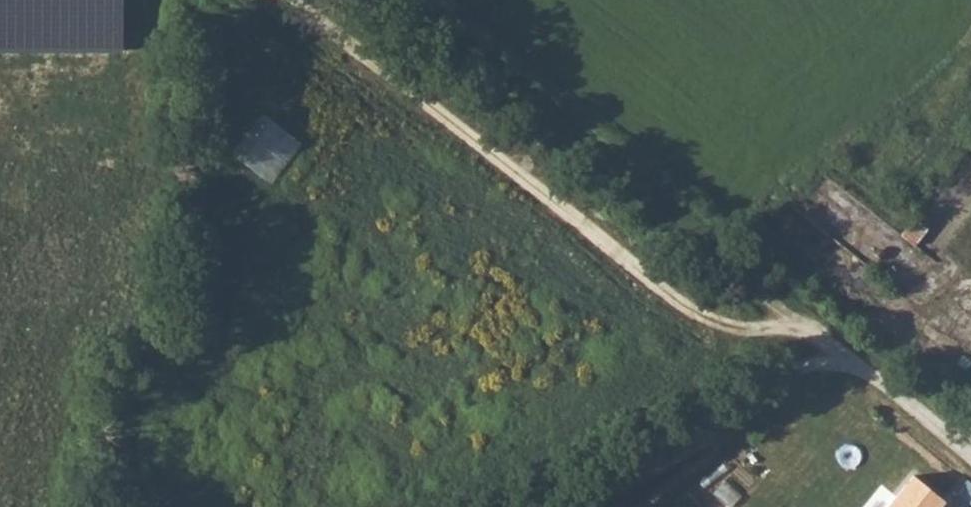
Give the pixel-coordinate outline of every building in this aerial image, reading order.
[(909,478),(886,506),(945,506),(909,478)]
